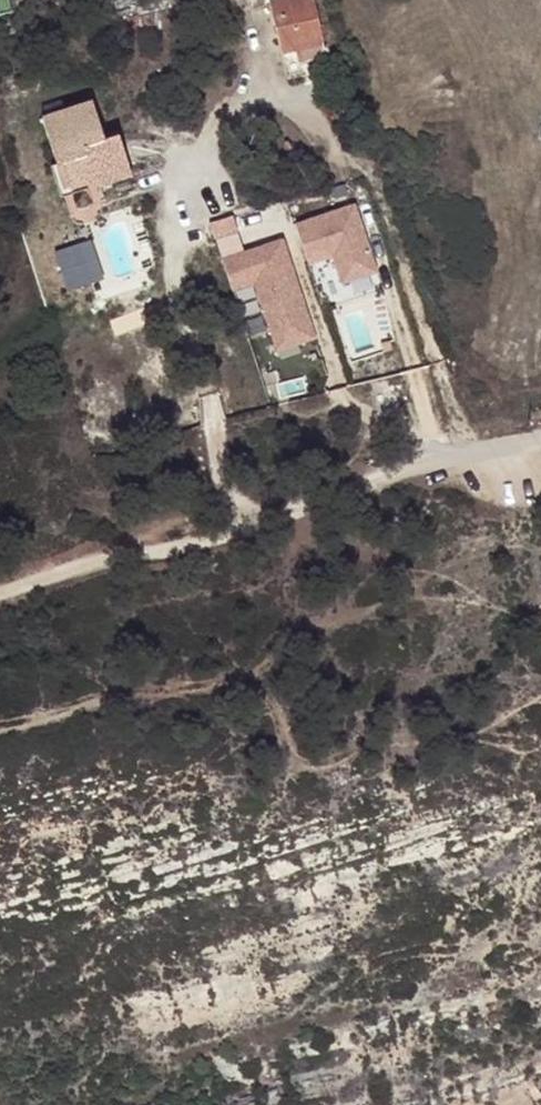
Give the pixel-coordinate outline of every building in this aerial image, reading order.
[(312,0),(302,0),(291,2),(290,0),(263,0),(250,2),(254,19),(272,16),(280,49),(321,40),(312,0)] [(92,173),(124,162),(117,138),(104,142),(90,106),(43,123),(55,166),(52,167),(60,191),(95,179),(92,173)] [(129,177),(124,162),(92,173),(95,179),(97,189),(129,177)] [(94,240),(58,250),(69,290),(105,280),(94,240)]
